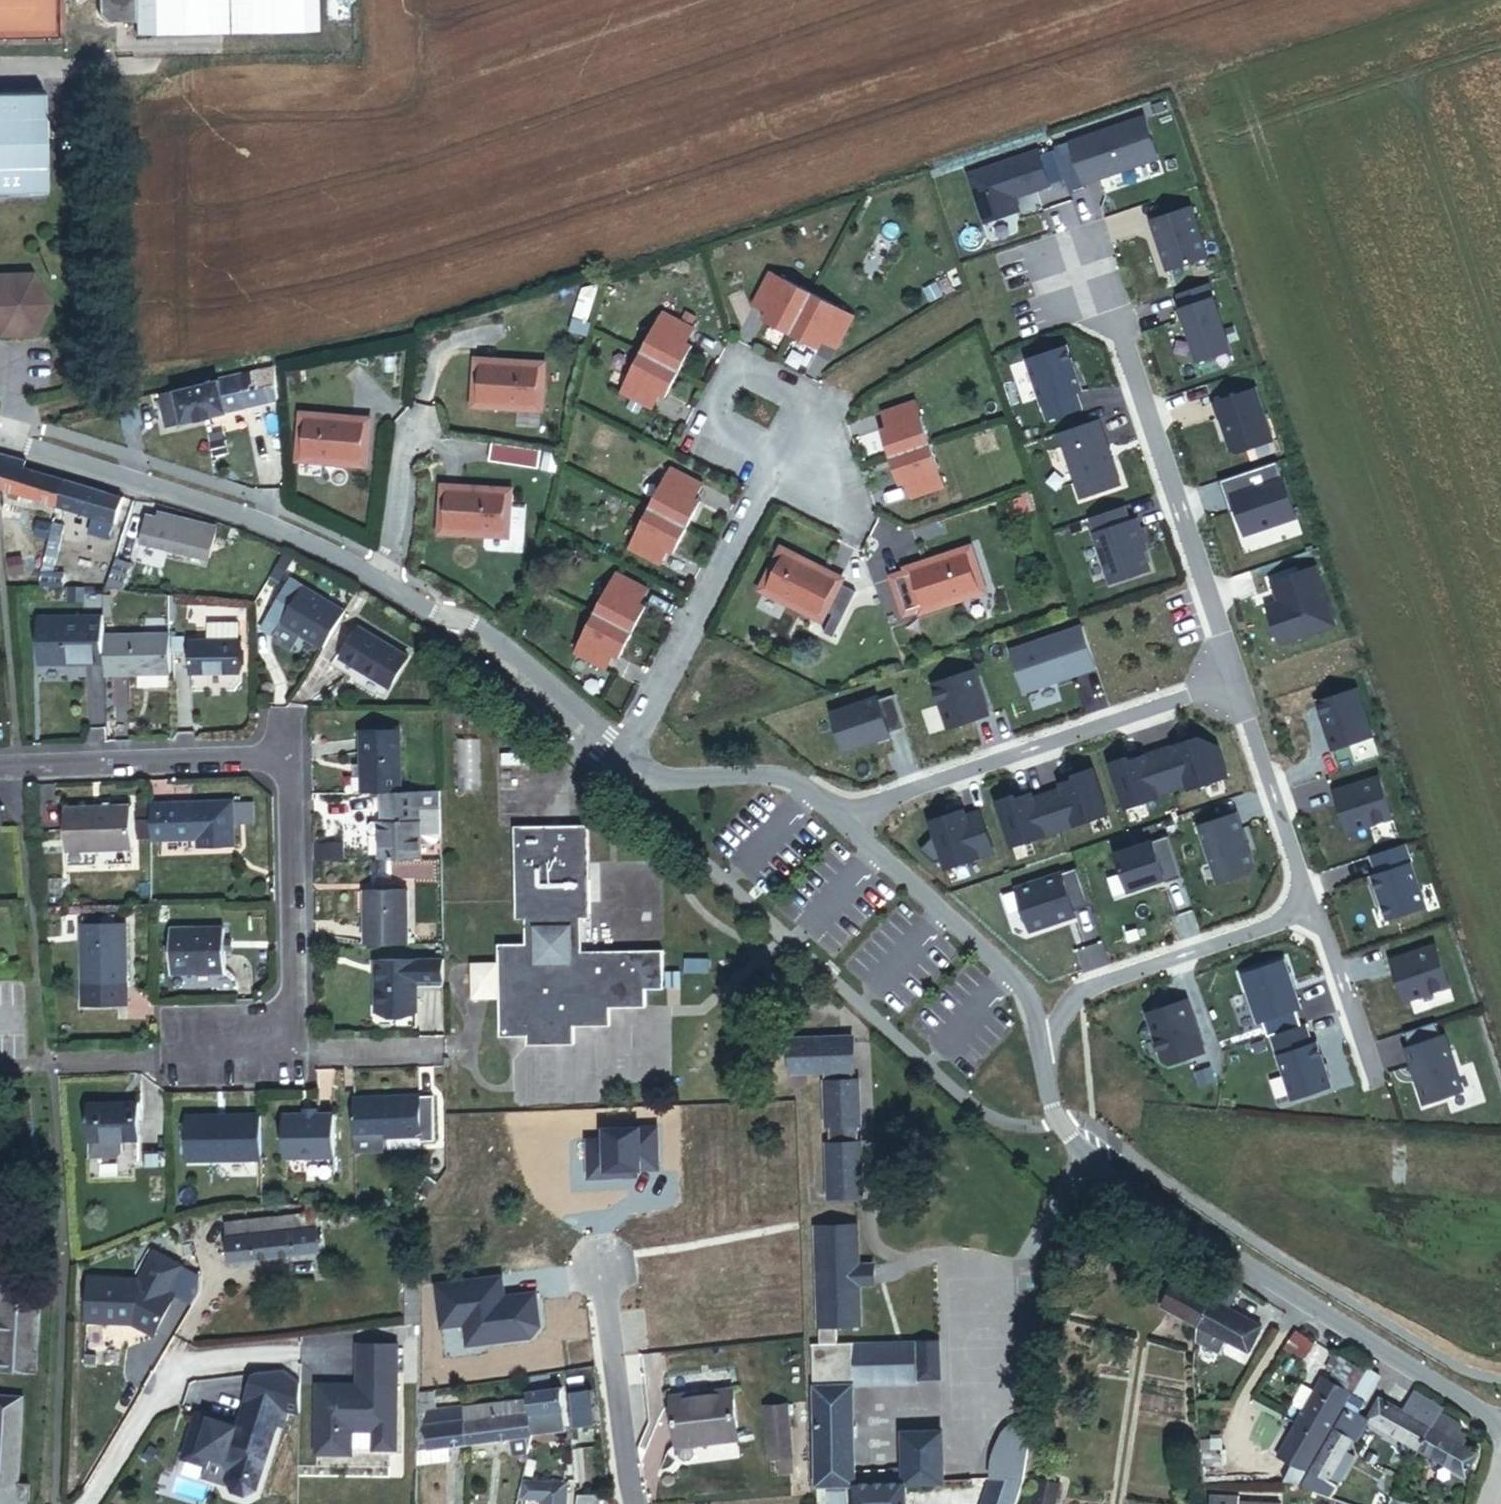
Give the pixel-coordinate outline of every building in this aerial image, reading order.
[(316,0),(99,0),(99,21),(135,21),(135,34),(316,32),(316,0)] [(44,196),(44,94),(0,94),(0,196),(44,196)] [(1159,159),(1145,117),(1070,142),(1085,184),(1159,159)] [(1050,186),(1039,151),(969,175),(985,223),(1020,211),(1015,198),(1050,186)] [(1209,257),(1192,207),(1151,221),(1168,271),(1209,257)] [(856,317),(772,272),(755,305),(770,312),(778,317),(774,324),(813,344),(817,337),(825,341),(839,349),(856,317)] [(0,274),(0,331),(2,333),(35,333),(50,302),(31,274),(0,274)] [(1232,351),(1210,284),(1178,294),(1183,310),(1179,311),(1197,363),(1232,351)] [(661,310),(621,392),(655,408),(662,394),(666,386),(671,388),(689,352),(683,349),(687,341),(694,327),(661,310)] [(766,320),(774,324),(778,317),(770,312),(766,320)] [(825,341),(817,337),(813,344),(821,349),(825,341)] [(683,349),(689,352),(693,344),(687,341),(683,349)] [(1082,391),(1068,347),(1027,360),(1047,420),(1081,409),(1076,393),(1082,391)] [(541,407),(544,364),(475,359),(472,402),(541,407)] [(216,389),(225,387),(222,377),(159,392),(166,417),(180,414),(180,415),(220,406),(216,389)] [(662,394),(667,396),(671,388),(666,386),(662,394)] [(1273,440),(1256,389),(1214,403),(1231,450),(1236,453),(1273,440)] [(948,488),(919,401),(884,412),(889,428),(892,437),(887,439),(899,477),(905,475),(908,483),(913,499),(948,488)] [(295,456),(364,462),(368,419),(299,413),(295,456)] [(1121,486),(1099,420),(1059,434),(1081,499),(1121,486)] [(889,428),(884,430),(887,439),(892,437),(889,428)] [(493,443),(490,459),(537,468),(541,451),(493,443)] [(57,503),(63,480),(22,468),(24,460),(0,454),(0,488),(57,504),(57,503)] [(1297,519),(1277,462),(1220,482),(1226,500),(1232,498),(1236,511),(1245,537),(1297,519)] [(672,467),(630,548),(662,565),(670,550),(674,542),(680,545),(698,509),(693,507),(697,499),(704,484),(672,467)] [(905,475),(899,477),(902,485),(908,483),(905,475)] [(114,520),(121,496),(63,480),(57,503),(57,504),(97,515),(111,519),(114,520)] [(441,531),(507,536),(510,494),(444,489),(441,531)] [(1029,496),(1003,501),(1006,518),(1033,512),(1029,496)] [(1236,511),(1232,498),(1226,500),(1231,513),(1236,511)] [(693,507),(698,509),(702,501),(697,499),(693,507)] [(1150,571),(1140,542),(1144,541),(1137,520),(1129,523),(1124,507),(1088,519),(1110,585),(1150,571)] [(219,528),(160,514),(159,519),(148,517),(142,542),(212,561),(219,528)] [(112,535),(114,529),(108,527),(111,519),(97,515),(92,531),(112,535)] [(41,574),(54,574),(65,525),(52,523),(41,574)] [(117,575),(121,558),(127,532),(114,529),(112,535),(103,572),(117,575)] [(670,550),(675,553),(680,545),(674,542),(670,550)] [(857,592),(840,583),(842,580),(784,550),(764,589),(822,619),(827,610),(834,613),(825,632),(834,636),(857,592)] [(985,592),(972,550),(909,571),(910,573),(895,578),(907,614),(922,609),(923,612),(985,592)] [(114,584),(133,587),(138,561),(121,558),(117,575),(114,584)] [(275,584),(286,565),(276,559),(265,578),(275,584)] [(1279,646),(1335,627),(1315,568),(1271,583),(1278,603),(1266,607),(1279,646)] [(617,572),(574,653),(607,670),(615,656),(619,647),(624,650),(643,615),(637,612),(642,604),(649,589),(617,572)] [(39,585),(62,585),(62,574),(54,574),(41,574),(39,585)] [(277,631),(317,654),(338,619),(284,587),(261,625),(275,634),(277,631)] [(637,612),(643,615),(647,607),(642,604),(637,612)] [(34,670),(98,668),(97,643),(96,621),(33,623),(34,670)] [(276,634),(275,634),(261,625),(255,635),(270,644),(276,634)] [(201,648),(232,647),(232,628),(200,628),(201,648)] [(1096,669),(1082,628),(1010,652),(1024,693),(1096,669)] [(383,693),(402,662),(353,633),(334,664),(383,693)] [(98,680),(163,678),(162,642),(97,643),(98,668),(98,680)] [(184,678),(234,678),(233,647),(232,647),(201,648),(184,648),(184,678)] [(615,656),(620,658),(624,650),(619,647),(615,656)] [(988,715),(974,671),(932,685),(947,729),(988,715)] [(1372,738),(1356,690),(1319,703),(1329,733),(1326,734),(1332,751),(1372,738)] [(889,733),(904,728),(893,695),(878,701),(877,698),(831,713),(844,752),(890,736),(889,733)] [(375,797),(392,797),(391,734),(355,735),(355,766),(355,780),(356,798),(375,797)] [(1227,778),(1217,748),(1199,739),(1159,752),(1172,791),(1187,787),(1188,791),(1227,778)] [(1157,796),(1172,791),(1159,752),(1128,763),(1127,759),(1109,764),(1125,810),(1158,799),(1157,796)] [(348,780),(355,780),(355,766),(347,767),(348,780)] [(1107,816),(1092,770),(1075,776),(1076,780),(1060,784),(1062,790),(1047,795),(1059,832),(1107,816)] [(1393,820),(1379,778),(1334,793),(1348,835),(1393,820)] [(1059,832),(1047,795),(1032,799),(1031,795),(1014,800),(1013,796),(996,802),(1011,848),(1059,832)] [(413,840),(434,840),(433,796),(412,797),(413,840)] [(414,864),(413,840),(412,797),(392,797),(375,797),(376,826),(372,826),(372,864),(414,864)] [(196,853),(228,852),(227,808),(144,811),(144,813),(144,832),(145,842),(145,845),(195,843),(196,853)] [(993,854),(979,812),(965,817),(963,812),(929,822),(934,836),(920,851),(934,864),(942,861),(945,870),(993,854)] [(144,832),(144,813),(131,814),(131,833),(144,832)] [(60,857),(128,856),(127,814),(59,815),(60,857)] [(1253,867),(1236,815),(1198,828),(1217,884),(1251,873),(1253,867)] [(583,954),(582,921),(593,921),(592,828),(515,829),(516,922),(526,922),(526,945),(500,946),(501,1038),(525,1038),(525,1046),(576,1045),(576,1028),(615,1028),(614,1012),(654,1012),(653,996),(669,996),(668,953),(583,954)] [(145,842),(144,832),(131,833),(132,842),(145,842)] [(1182,879),(1168,838),(1116,855),(1128,892),(1164,881),(1165,884),(1182,879)] [(1425,909),(1411,865),(1406,867),(1400,847),(1370,857),(1377,877),(1372,878),(1386,922),(1425,909)] [(1075,917),(1073,913),(1089,907),(1076,870),(1015,890),(1029,933),(1075,917)] [(358,949),(400,948),(399,895),(358,896),(358,949)] [(77,1009),(121,1007),(120,928),(77,929),(77,1009)] [(166,978),(220,977),(218,933),(165,934),(166,978)] [(1448,988),(1434,947),(1390,962),(1404,1003),(1448,988)] [(1261,1022),(1267,1038),(1300,1027),(1295,1011),(1299,1010),(1283,962),(1242,976),(1257,1024),(1261,1022)] [(371,1018),(410,1018),(409,966),(376,966),(376,980),(371,980),(371,1018)] [(1146,1015),(1161,1062),(1168,1066),(1204,1054),(1186,1002),(1146,1015)] [(1463,1093),(1444,1037),(1440,1038),(1435,1024),(1404,1034),(1408,1049),(1404,1050),(1423,1106),(1463,1093)] [(865,1144),(864,1123),(867,1123),(865,1080),(859,1080),(858,1070),(859,1070),(858,1037),(795,1040),(797,1073),(830,1072),(832,1125),(835,1125),(836,1145),(833,1145),(835,1198),(869,1196),(867,1144),(865,1144)] [(1330,1088),(1316,1045),(1277,1057),(1292,1101),(1330,1088)] [(1200,1088),(1213,1083),(1208,1070),(1195,1074),(1200,1088)] [(412,1149),(425,1149),(424,1104),(346,1104),(346,1144),(370,1144),(378,1144),(411,1144),(412,1149)] [(115,1143),(131,1143),(131,1108),(83,1108),(83,1144),(115,1143)] [(276,1163),(327,1162),(327,1120),(276,1120),(276,1163)] [(178,1165),(254,1165),(254,1121),(177,1121),(178,1165)] [(110,1162),(115,1155),(115,1143),(83,1144),(83,1162),(110,1162)] [(347,1158),(370,1157),(370,1144),(346,1144),(347,1158)] [(370,1157),(378,1158),(378,1144),(370,1144),(370,1157)] [(251,1269),(334,1263),(333,1232),(272,1235),(271,1227),(257,1228),(258,1238),(248,1238),(251,1269)] [(865,1329),(866,1295),(866,1269),(867,1230),(828,1229),(825,1342),(845,1342),(845,1329),(865,1329)] [(133,1285),(83,1284),(83,1328),(129,1329),(151,1340),(171,1300),(164,1297),(178,1270),(150,1256),(133,1285)] [(866,1295),(884,1295),(884,1270),(866,1269),(866,1295)] [(1207,1325),(1222,1302),(1191,1284),(1176,1308),(1207,1325)] [(29,1377),(35,1292),(0,1290),(0,1375),(29,1377)] [(1250,1350),(1265,1326),(1222,1302),(1207,1325),(1250,1350)] [(1295,1329),(1282,1348),(1301,1361),(1314,1342),(1295,1329)] [(915,1494),(928,1494),(929,1445),(900,1444),(899,1480),(888,1480),(888,1489),(858,1488),(861,1390),(862,1349),(844,1349),(821,1348),(818,1490),(848,1491),(847,1503),(914,1503),(915,1494)] [(936,1387),(949,1387),(950,1351),(862,1349),(861,1390),(936,1391),(936,1387)] [(395,1354),(355,1354),(355,1399),(344,1399),(344,1395),(314,1396),(315,1466),(352,1465),(351,1441),(373,1441),(373,1460),(396,1460),(395,1354)] [(566,1385),(596,1380),(593,1362),(563,1366),(566,1385)] [(1358,1413),(1380,1377),(1367,1369),(1310,1469),(1328,1480),(1346,1450),(1352,1440),(1356,1443),(1367,1423),(1369,1420),(1358,1413)] [(1280,1480),(1297,1483),(1349,1391),(1323,1378),(1276,1457),(1290,1467),(1280,1480)] [(1367,1423),(1417,1452),(1439,1412),(1441,1408),(1414,1389),(1402,1408),(1378,1396),(1366,1418),(1369,1420),(1367,1423)] [(676,1423),(727,1418),(724,1395),(724,1392),(670,1397),(672,1423),(676,1423)] [(694,1447),(738,1442),(734,1394),(724,1395),(727,1418),(676,1423),(678,1448),(694,1447)] [(20,1488),(24,1397),(0,1395),(0,1503),(30,1503),(31,1488),(20,1488)] [(574,1432),(603,1427),(598,1395),(569,1400),(574,1432)] [(528,1440),(564,1434),(558,1396),(522,1402),(524,1418),(528,1440)] [(280,1419),(243,1406),(233,1436),(229,1435),(228,1438),(220,1436),(221,1432),(192,1422),(177,1467),(201,1476),(204,1466),(218,1471),(223,1481),(220,1489),(227,1501),(235,1503),(243,1503),(252,1501),(280,1419)] [(776,1473),(789,1472),(782,1409),(759,1411),(765,1461),(774,1460),(776,1473)] [(1417,1452),(1464,1478),(1478,1450),(1465,1442),(1469,1435),(1458,1430),(1462,1424),(1439,1412),(1417,1452)] [(508,1443),(528,1440),(524,1418),(484,1424),(482,1413),(465,1416),(470,1449),(508,1443)] [(449,1452),(470,1449),(465,1416),(428,1422),(433,1454),(449,1452)] [(1035,1454),(1036,1431),(1032,1432),(1024,1436),(1016,1442),(1013,1444),(1009,1449),(1019,1455),(1020,1452),(1021,1450),(1022,1449),(1024,1448),(1035,1454)] [(510,1459),(527,1457),(528,1440),(508,1443),(510,1459)] [(680,1466),(696,1465),(694,1447),(678,1448),(680,1466)] [(1033,1488),(1035,1454),(1024,1448),(1022,1449),(1021,1450),(1020,1452),(1019,1455),(1009,1449),(1007,1451),(1003,1456),(997,1466),(993,1478),(992,1483),(991,1486),(1033,1488)] [(1210,1467),(1224,1468),(1224,1450),(1211,1449),(1210,1467)] [(1301,1484),(1329,1499),(1355,1457),(1346,1450),(1328,1480),(1310,1469),(1301,1484)] [(422,1472),(452,1467),(449,1452),(433,1454),(423,1455),(422,1472)] [(571,1497),(523,1492),(520,1503),(571,1503),(571,1497)]
